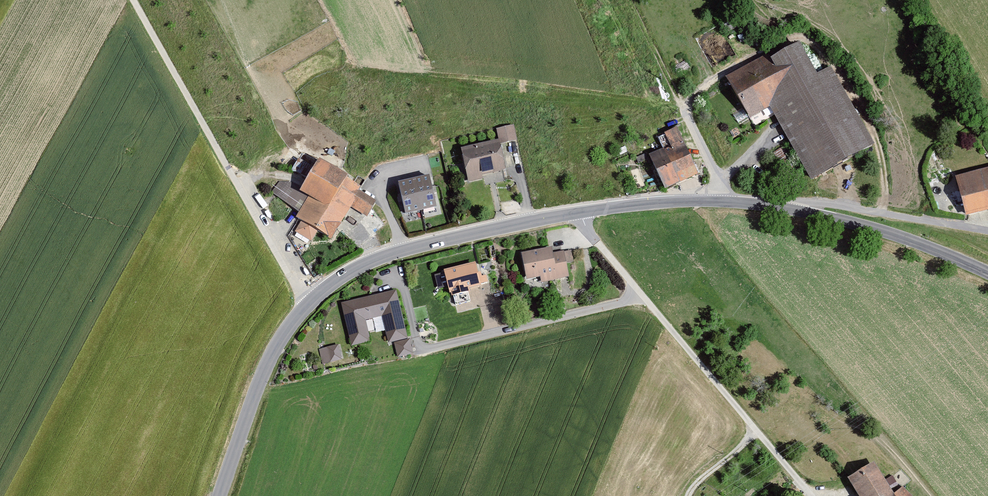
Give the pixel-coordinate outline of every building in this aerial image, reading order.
[(797,39),(727,75),(747,112),(768,101),(808,177),(873,142),(829,59),(812,68),(797,39)] [(696,172),(674,125),(660,131),(667,145),(645,153),(661,187),(696,172)] [(505,136),(465,144),(471,177),(485,175),(484,170),(511,165),(505,136)] [(361,185),(319,162),(306,186),(314,191),(301,214),(305,217),(321,226),(337,235),(352,210),(367,218),(376,203),(357,192),(361,185)] [(952,173),(960,214),(987,208),(987,166),(952,173)] [(429,176),(397,184),(405,214),(437,207),(429,176)] [(321,226),(305,217),(298,228),(314,238),(321,226)] [(557,243),(525,249),(530,275),(544,273),(545,277),(571,273),(567,248),(558,249),(557,243)] [(481,257),(448,265),(454,291),(487,284),(481,257)] [(436,273),(438,287),(447,285),(445,272),(436,273)] [(400,287),(343,300),(352,343),(374,338),(369,317),(385,313),(391,339),(411,334),(400,287)] [(340,342),(328,344),(331,358),(343,356),(340,342)] [(840,475),(854,495),(913,495),(902,480),(890,487),(870,456),(840,475)]
